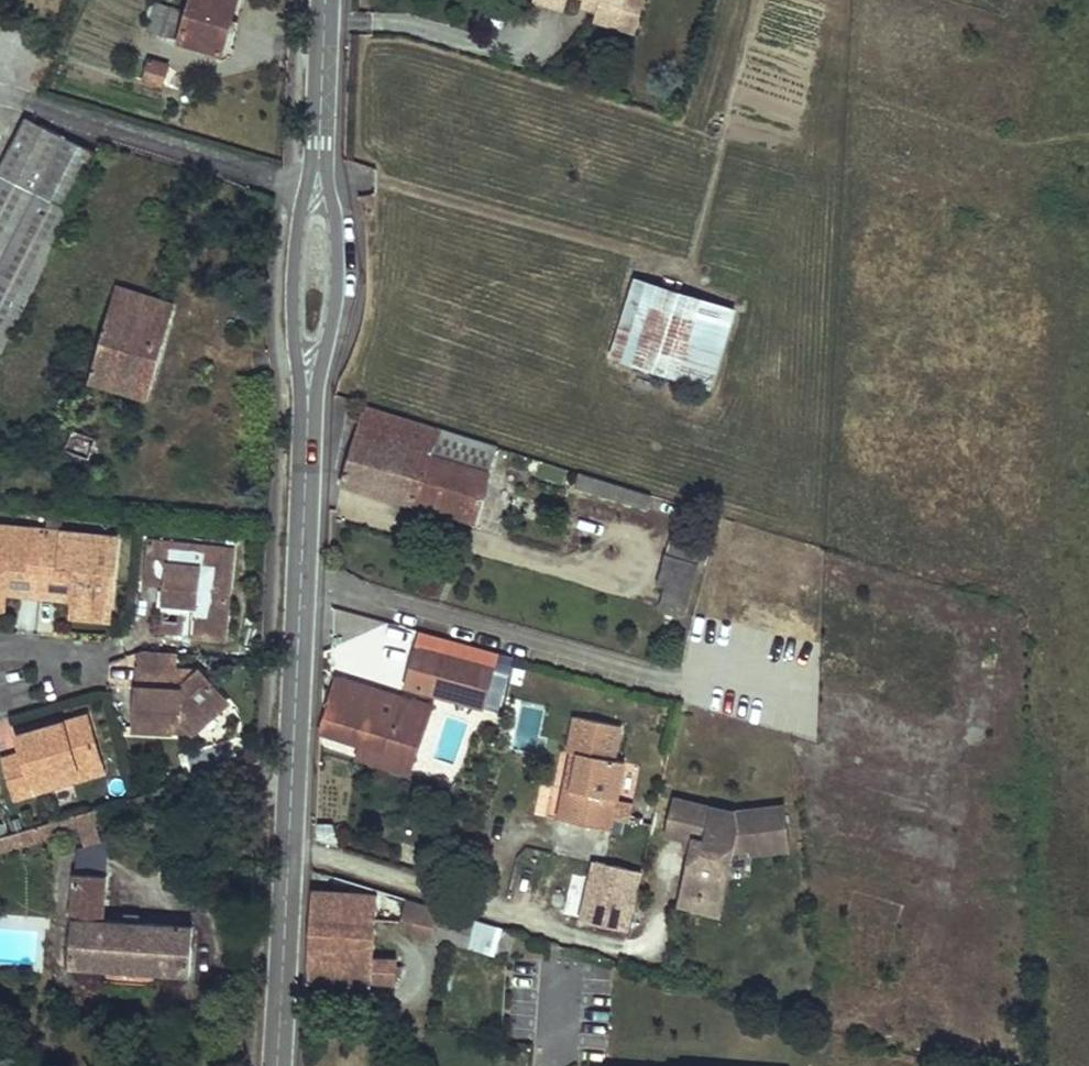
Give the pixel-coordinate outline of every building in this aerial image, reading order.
[(231,0),(190,0),(185,15),(166,9),(160,33),(158,40),(222,57),(237,2),(231,0)] [(598,5),(596,13),(637,25),(644,3),(634,0),(600,0),(598,5)] [(166,9),(153,5),(147,29),(160,33),(166,9)] [(635,33),(637,25),(596,13),(594,21),(635,33)] [(150,64),(144,84),(161,89),(168,70),(150,64)] [(22,120),(0,165),(0,347),(1,348),(69,210),(66,207),(92,153),(22,120)] [(634,363),(658,289),(636,281),(612,356),(634,363)] [(172,308),(116,288),(89,382),(144,401),(172,308)] [(634,363),(675,377),(699,303),(669,292),(658,289),(634,363)] [(341,484),(474,523),(488,472),(430,454),(434,441),(452,447),(457,434),(366,405),(341,484)] [(94,439),(70,431),(61,449),(88,459),(94,439)] [(430,454),(488,472),(498,446),(457,434),(452,447),(434,441),(430,454)] [(573,486),(645,509),(651,494),(614,483),(578,471),(573,486)] [(42,531),(0,527),(0,611),(1,611),(3,594),(6,570),(39,574),(42,531)] [(106,623),(114,539),(42,531),(39,574),(74,578),(71,602),(70,619),(106,623)] [(668,557),(695,566),(703,542),(675,535),(668,557)] [(213,636),(223,548),(147,539),(142,580),(162,582),(161,598),(191,601),(187,634),(213,636)] [(660,609),(683,617),(697,567),(695,566),(668,557),(659,585),(666,587),(660,609)] [(39,574),(6,570),(3,594),(36,598),(39,574)] [(74,578),(39,574),(36,598),(71,602),(74,578)] [(191,601),(161,598),(157,631),(187,634),(191,601)] [(483,708),(494,668),(416,646),(405,686),(483,708)] [(169,671),(170,652),(147,649),(133,654),(143,671),(138,671),(137,731),(155,731),(156,720),(172,720),(182,731),(185,735),(220,705),(192,673),(180,684),(169,671)] [(192,673),(169,671),(180,684),(192,673)] [(381,693),(335,679),(319,731),(362,747),(386,756),(395,727),(424,736),(434,705),(413,699),(411,707),(403,703),(404,700),(381,693)] [(620,725),(574,716),(567,751),(570,751),(577,752),(570,788),(563,786),(548,852),(574,858),(593,862),(588,886),(579,884),(571,916),(582,920),(583,917),(612,927),(618,927),(629,870),(619,868),(629,823),(614,819),(617,799),(624,762),(614,760),(620,725)] [(102,763),(89,717),(65,723),(67,730),(55,733),(52,727),(22,735),(27,753),(7,758),(18,796),(37,791),(34,781),(102,763)] [(172,720),(156,720),(155,731),(182,731),(172,720)] [(65,723),(52,727),(55,733),(67,730),(65,723)] [(424,736),(395,727),(386,756),(362,747),(358,758),(411,775),(424,736)] [(253,748),(242,748),(241,757),(234,760),(237,769),(253,764),(253,748)] [(570,751),(563,786),(570,788),(577,752),(570,751)] [(34,781),(37,791),(105,771),(102,763),(34,781)] [(629,823),(633,803),(617,799),(614,819),(629,823)] [(685,893),(721,900),(732,848),(755,845),(756,850),(790,846),(785,804),(732,812),(675,800),(668,835),(686,839),(696,841),(693,853),(685,893)] [(0,837),(0,850),(76,828),(80,842),(101,837),(94,810),(11,834),(0,837)] [(314,842),(336,843),(337,823),(316,821),(314,842)] [(618,927),(631,928),(651,828),(629,823),(619,868),(629,870),(618,927)] [(686,839),(684,852),(693,853),(696,841),(686,839)] [(108,845),(76,845),(77,870),(109,870),(108,845)] [(593,862),(574,858),(579,884),(588,886),(593,862)] [(111,878),(79,876),(75,969),(194,979),(196,928),(110,921),(111,878)] [(685,893),(682,907),(718,915),(721,900),(685,893)] [(377,899),(312,894),(310,933),(307,983),(372,987),(373,983),(396,984),(397,979),(403,979),(404,967),(396,967),(397,958),(374,957),(375,936),(377,899)] [(471,937),(476,917),(405,903),(401,923),(471,937)] [(481,920),(471,948),(507,960),(517,933),(481,920)]
